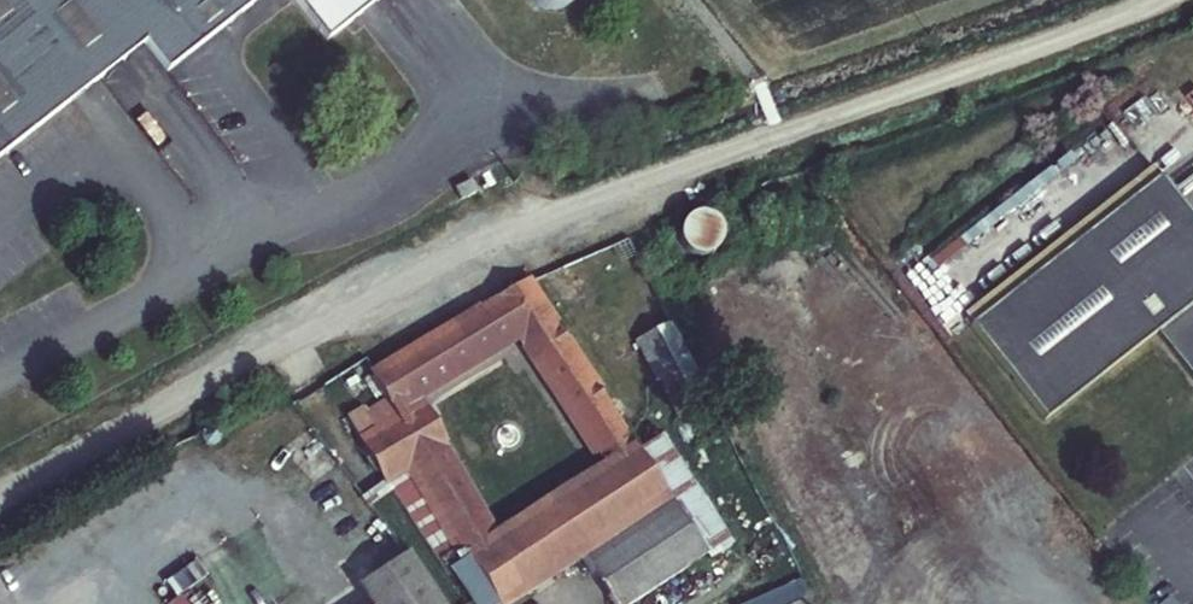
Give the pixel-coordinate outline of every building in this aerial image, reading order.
[(153,32),(175,60),(251,0),(0,0),(0,151),(153,32)] [(335,31),(374,0),(311,0),(335,31)] [(966,319),(974,328),(1163,178),(1156,169),(966,319)] [(974,328),(1049,422),(1161,334),(1192,375),(1192,215),(1163,178),(974,328)] [(459,197),(477,190),(473,179),(455,186),(459,197)] [(708,204),(675,223),(691,252),(724,234),(708,204)] [(626,437),(526,284),(496,301),(518,335),(597,456),(626,437)] [(478,312),(503,345),(518,335),(496,301),(478,312)] [(478,312),(370,375),(391,410),(412,398),(503,345),(478,312)] [(690,365),(670,323),(637,341),(657,381),(690,365)] [(690,365),(657,381),(667,399),(698,383),(690,365)] [(710,404),(698,383),(667,399),(676,419),(710,404)] [(397,422),(418,410),(412,398),(391,410),(392,414),(397,422)] [(389,415),(392,421),(358,441),(409,527),(433,514),(454,547),(485,529),(418,410),(397,422),(392,414),(389,415)] [(207,427),(201,430),(200,437),(203,442),(209,444),(215,442),(216,435),(214,431),(207,427)] [(626,437),(597,456),(607,470),(636,452),(626,437)] [(440,578),(456,603),(501,603),(577,555),(609,603),(629,603),(703,555),(636,452),(607,470),(440,578)] [(409,553),(356,588),(366,603),(442,603),(409,553)]
